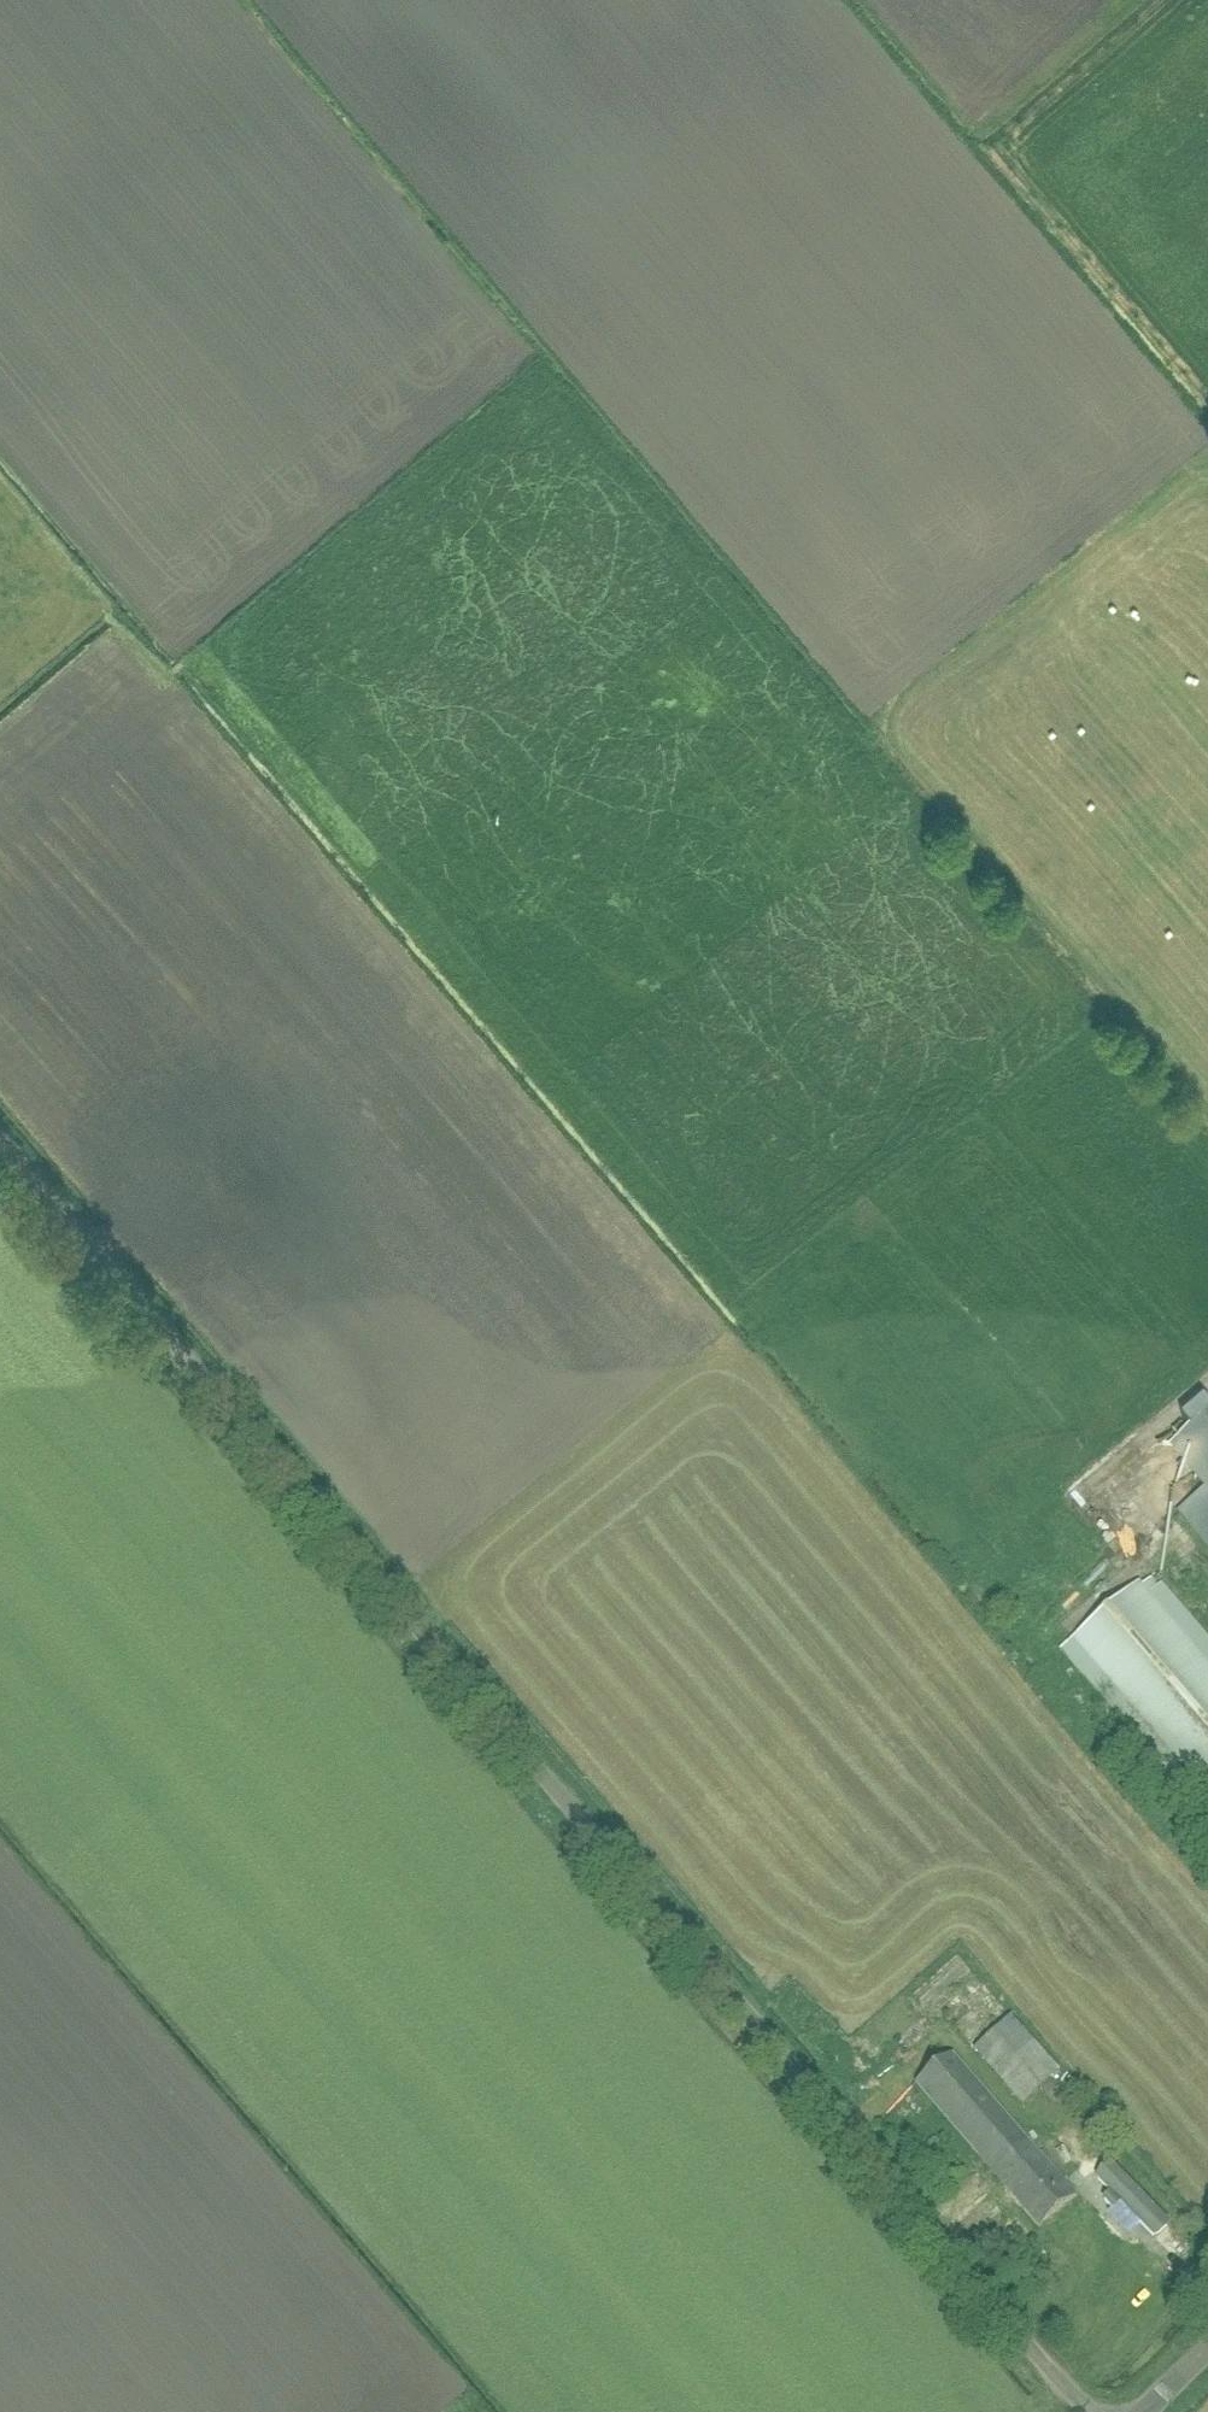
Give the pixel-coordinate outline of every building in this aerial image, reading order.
[(1169,1448),(1204,1488),(1207,1493),(1207,1408),(1205,1405),(1183,1424),(1190,1431),(1169,1448)] [(1151,1597),(1160,1589),(1152,1580),(1143,1588),(1140,1585),(1075,1640),(1207,1798),(1207,1663),(1151,1597)] [(1040,2228),(1076,2196),(1041,2156),(1040,2157),(952,2054),(916,2085),(1040,2228)] [(1115,2165),(1099,2180),(1154,2234),(1169,2219),(1115,2165)]
